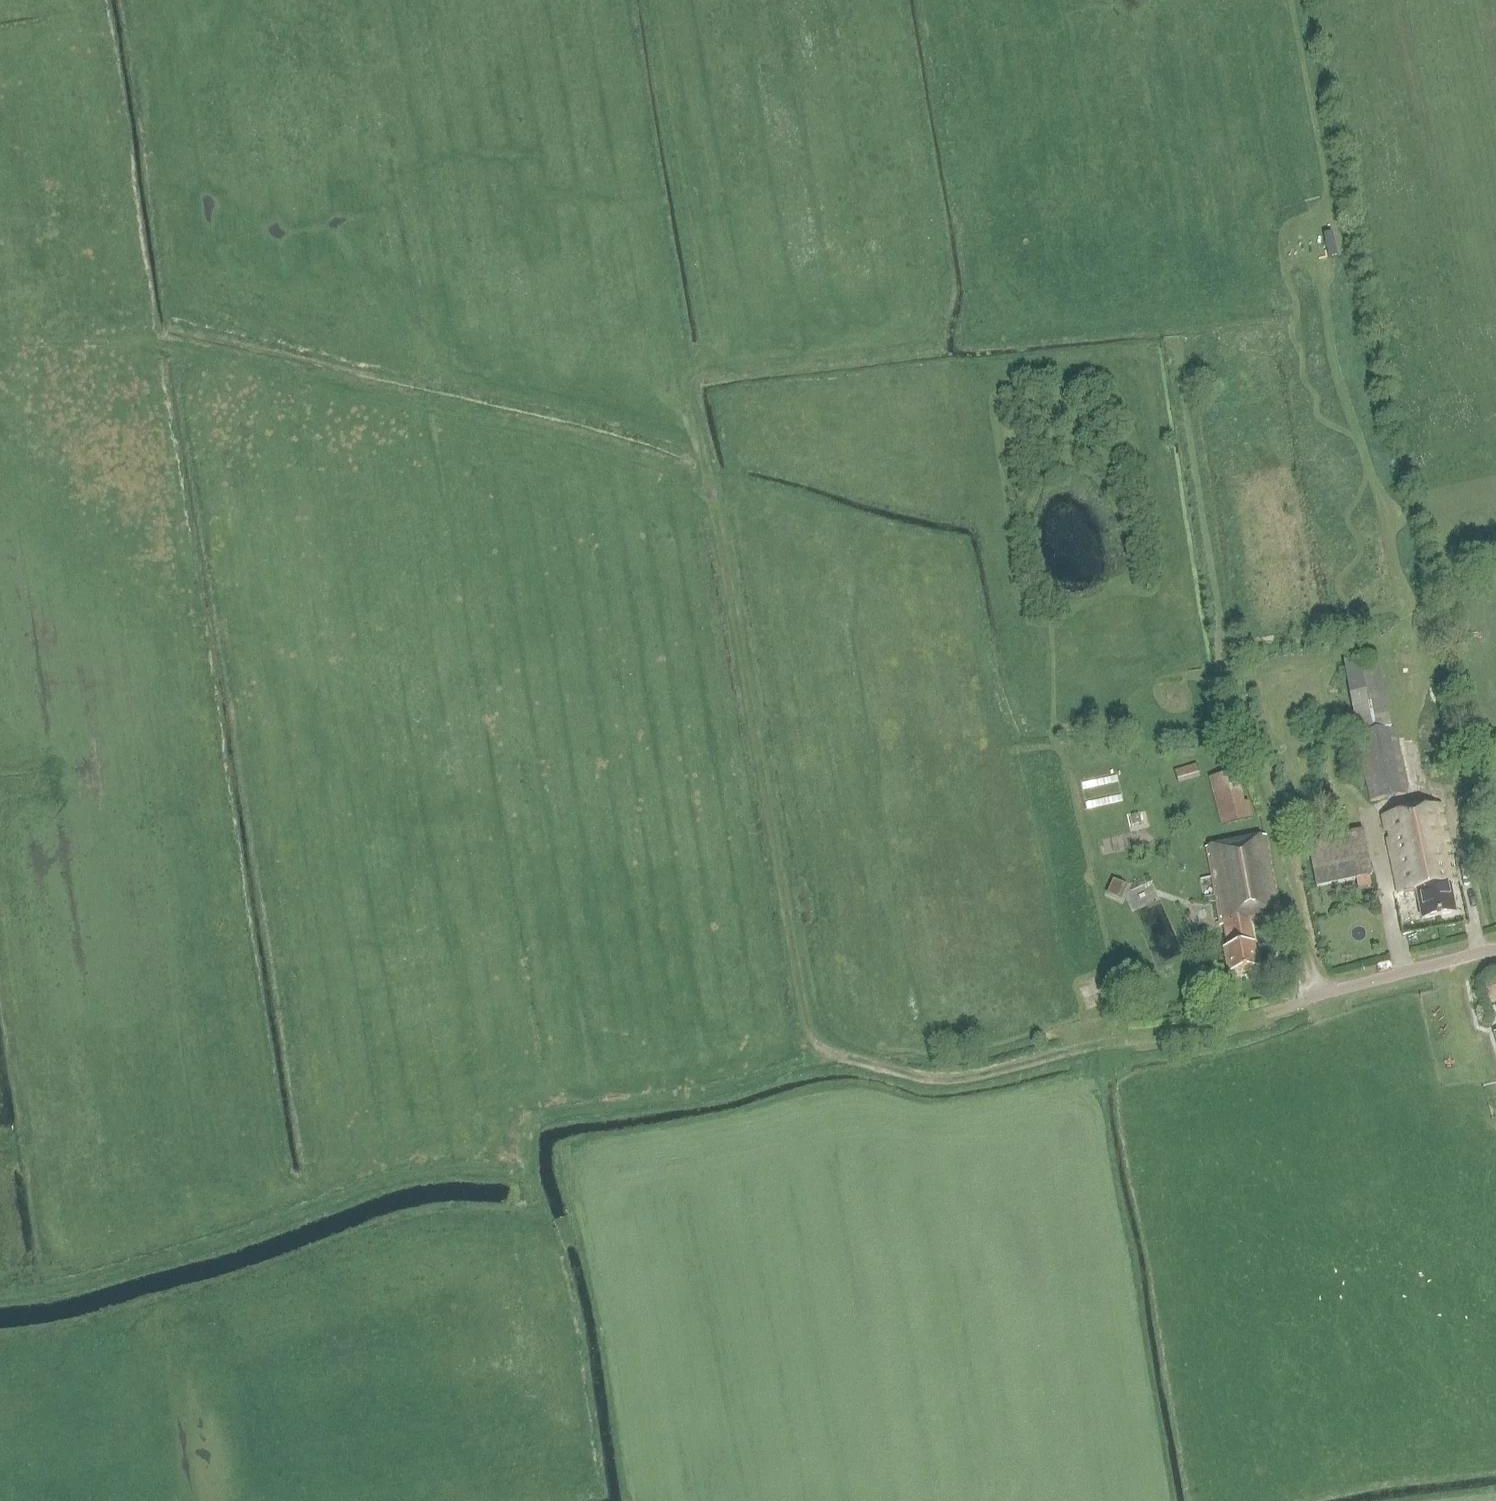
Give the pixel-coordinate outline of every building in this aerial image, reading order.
[(1391,728),(1382,680),(1377,658),(1343,665),(1357,735),(1391,728)] [(1392,729),(1391,729),(1358,736),(1371,802),(1405,795),(1392,729)] [(1200,777),(1196,764),(1175,771),(1178,784),(1200,777)] [(1243,802),(1235,771),(1209,778),(1222,826),(1253,818),(1248,801),(1243,802)] [(1433,882),(1439,916),(1455,913),(1449,885),(1455,884),(1440,807),(1413,812),(1427,883),(1433,882)] [(1422,919),(1439,916),(1433,882),(1427,883),(1413,812),(1385,817),(1399,894),(1417,891),(1422,919)] [(1372,886),(1370,877),(1372,877),(1364,831),(1308,840),(1317,887),(1356,880),(1357,889),(1372,886)] [(1277,914),(1264,836),(1205,845),(1217,923),(1221,923),(1224,946),(1220,946),(1224,971),(1253,967),(1246,918),(1277,914)] [(1126,900),(1133,884),(1117,876),(1110,892),(1126,900)] [(1089,1007),(1109,1002),(1103,978),(1083,983),(1089,1007)] [(1491,999),(1495,997),(1495,983),(1487,986),(1491,999)]
